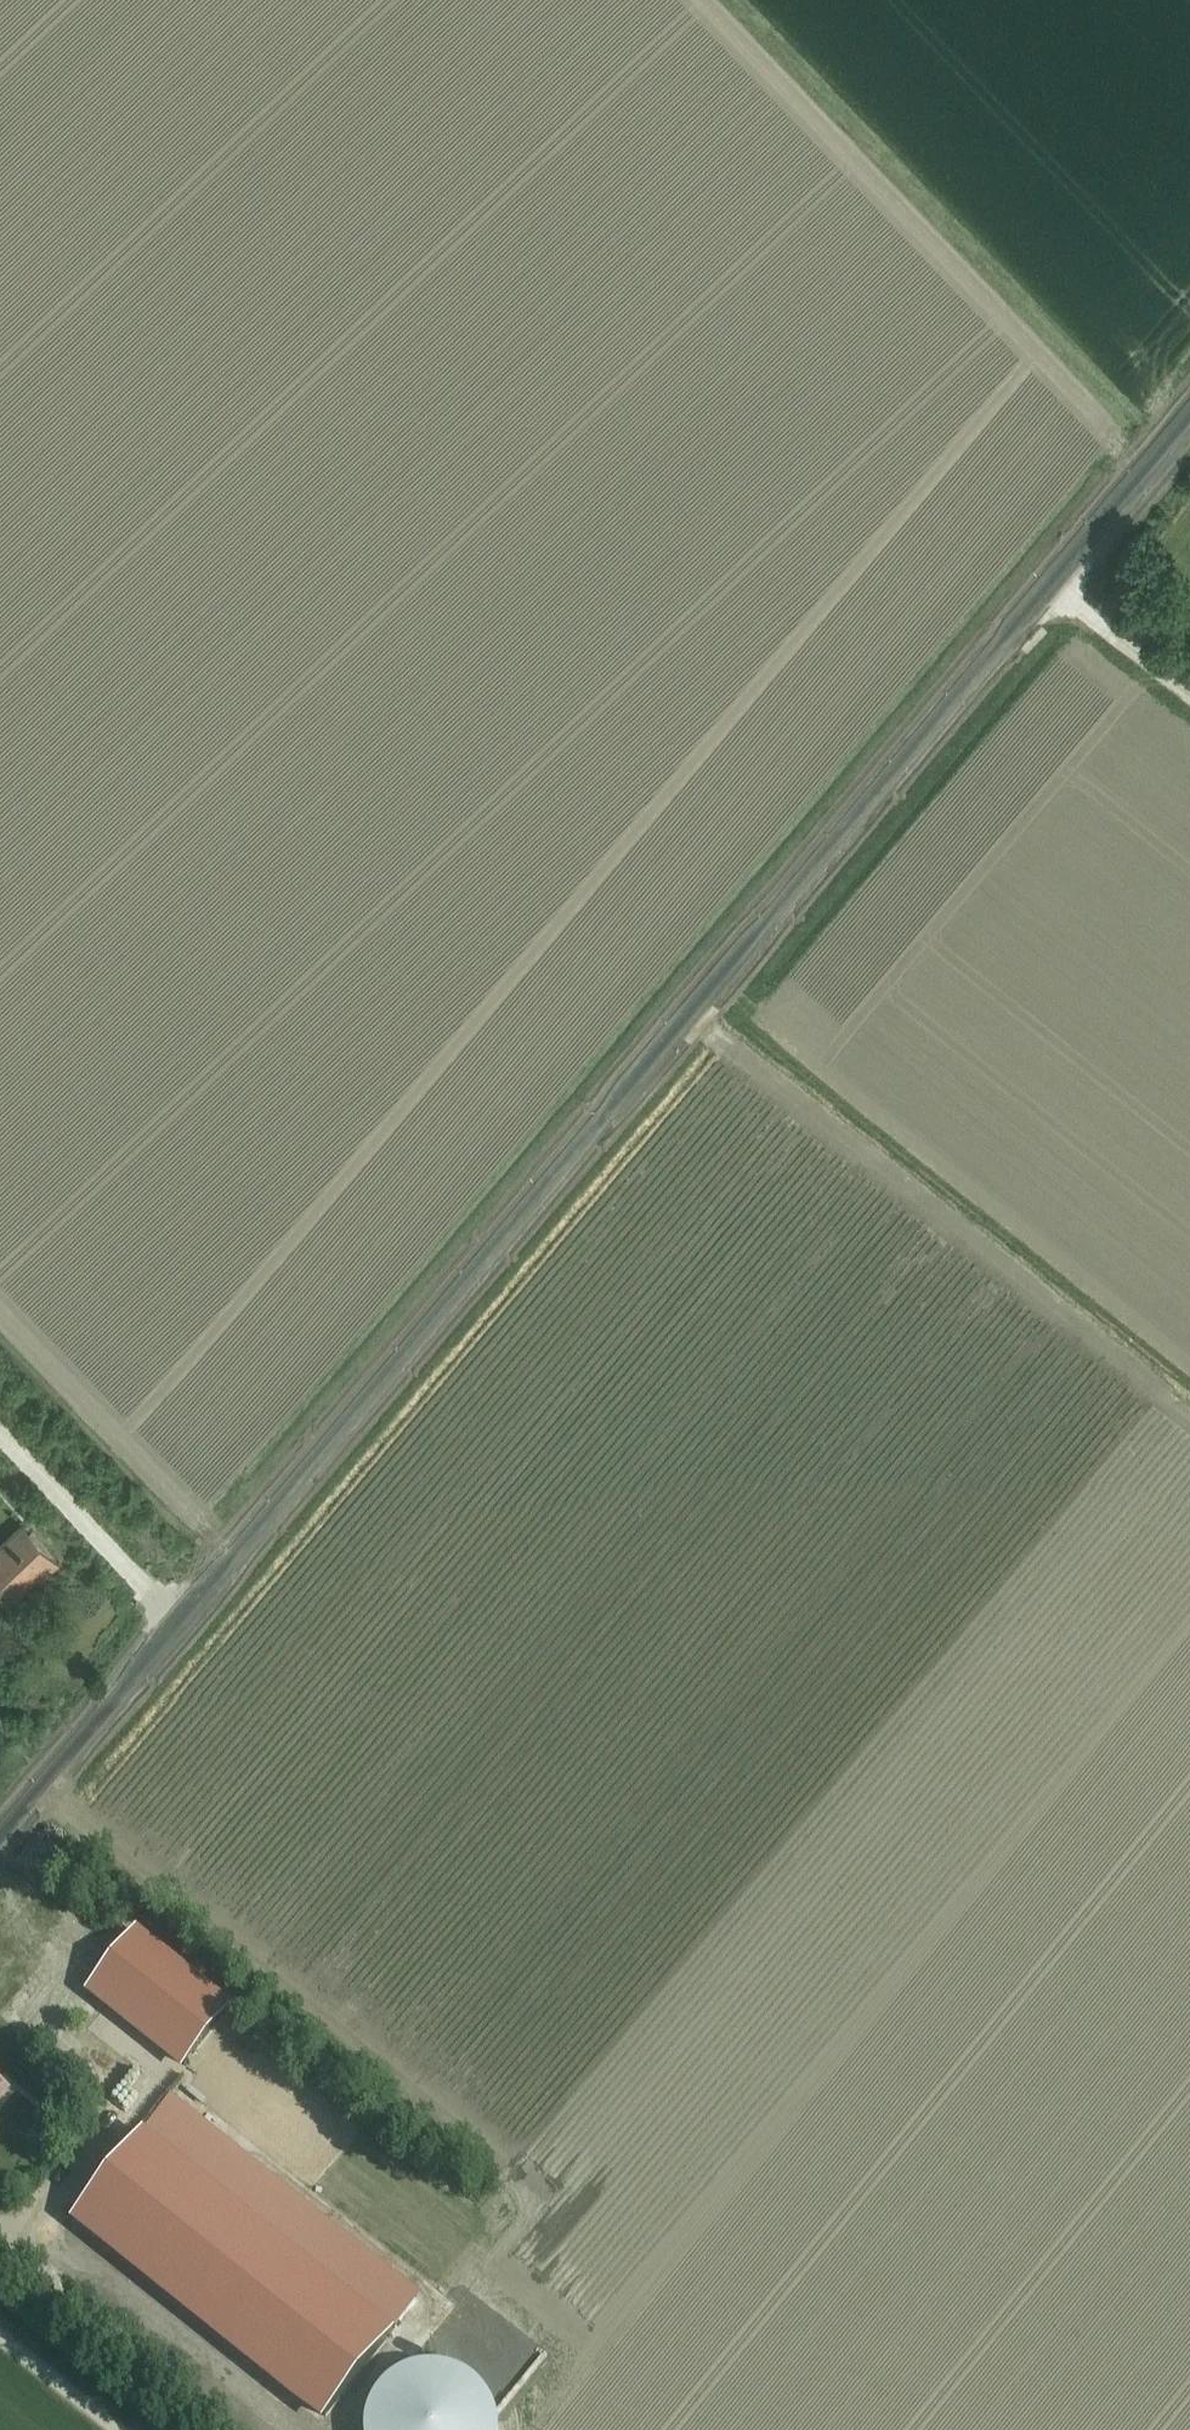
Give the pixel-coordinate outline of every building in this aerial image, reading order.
[(58,1563),(22,1525),(0,1546),(0,1593),(9,1602),(38,1574),(42,1578),(58,1563)] [(144,1921),(97,1978),(192,2055),(239,1998),(144,1921)] [(141,2132),(74,2215),(324,2418),(391,2334),(141,2132)] [(490,2425),(489,2420),(488,2415),(486,2411),(484,2406),(481,2402),(479,2398),(476,2394),(472,2390),(469,2386),(465,2383),(461,2380),(456,2378),(452,2375),(447,2374),(442,2372),(437,2371),(433,2370),(428,2370),(423,2370),(417,2370),(413,2371),(408,2372),(403,2374),(398,2375),(394,2378),(389,2380),(385,2383),(381,2386),(378,2390),(374,2394),(371,2398),(369,2402),(366,2406),(364,2411),(363,2416),(361,2420),(360,2425),(360,2429),(490,2429),(490,2425)]
